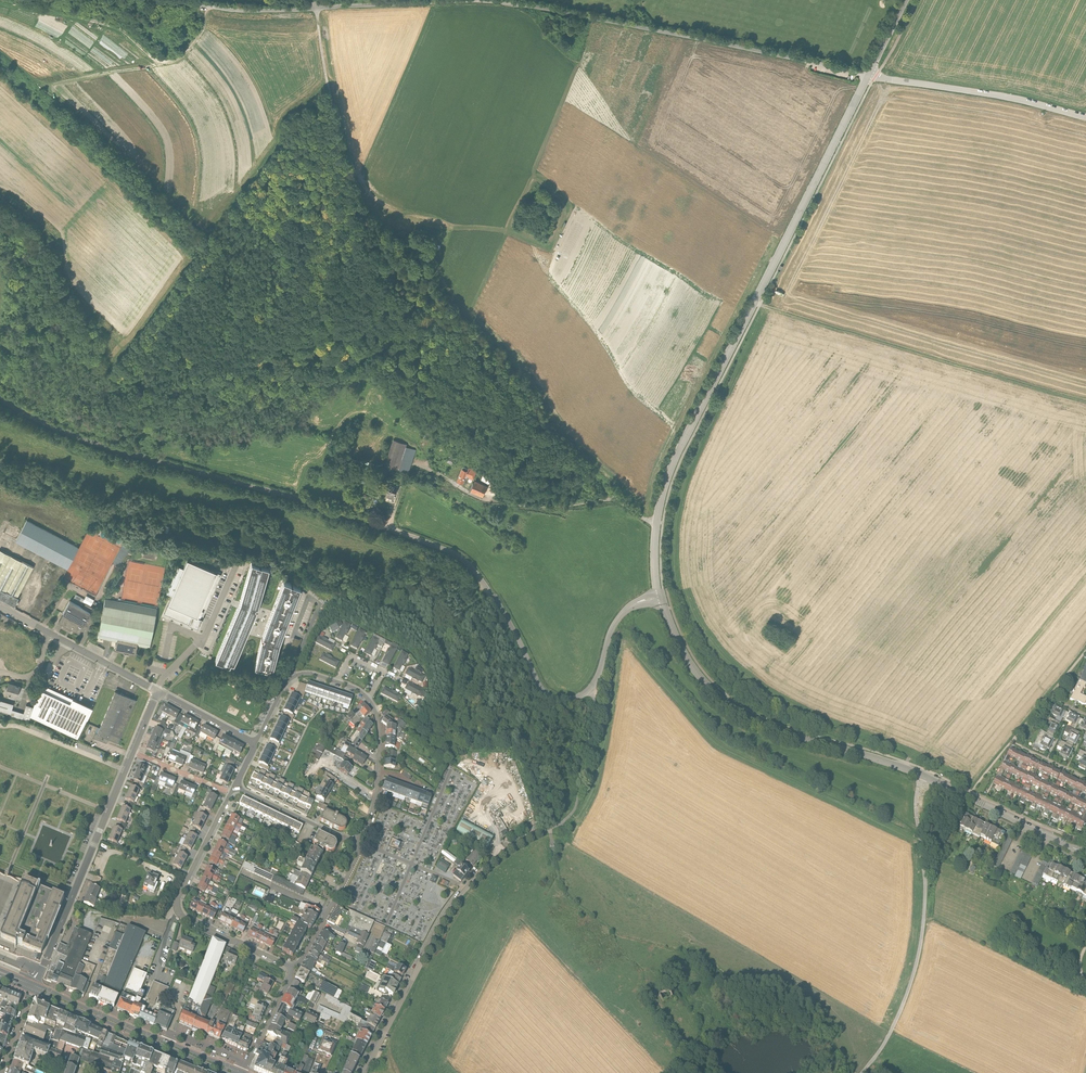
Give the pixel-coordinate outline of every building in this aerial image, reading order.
[(408,437),(394,432),(386,458),(399,462),(407,440),(408,437)] [(417,443),(407,440),(399,462),(409,465),(417,443)] [(457,450),(450,447),(447,453),(453,456),(457,450)] [(441,459),(438,464),(447,468),(449,463),(441,459)] [(477,465),(464,460),(458,474),(464,476),(464,475),(467,477),(470,470),(474,472),(477,465)] [(485,466),(482,472),(490,476),(493,471),(485,466)] [(488,480),(476,474),(472,485),(484,489),(488,480)] [(398,482),(388,479),(384,488),(388,490),(386,494),(393,497),(398,482)] [(77,546),(26,520),(15,541),(68,569),(72,561),(79,547),(77,546)] [(227,533),(221,532),(220,539),(228,540),(229,538),(229,536),(229,535),(226,535),(227,534),(227,533)] [(124,541),(121,546),(124,547),(115,564),(118,566),(125,555),(127,556),(129,552),(131,554),(135,547),(124,541)] [(6,591),(17,598),(34,566),(0,550),(0,589),(5,592),(6,591)] [(187,558),(164,613),(199,628),(203,616),(222,572),(187,558)] [(238,605),(215,661),(229,667),(230,663),(233,664),(236,657),(255,612),(256,609),(257,607),(269,567),(251,562),(251,564),(240,601),(238,605)] [(301,587),(283,580),(264,627),(256,661),(254,667),(269,671),(269,668),(273,669),(279,642),(280,637),(301,587)] [(18,598),(17,598),(6,591),(2,599),(14,605),(18,598)] [(81,604),(84,599),(76,595),(73,600),(81,604)] [(86,596),(85,597),(83,601),(90,605),(94,600),(86,596)] [(105,599),(97,637),(112,640),(111,647),(110,647),(124,653),(135,655),(137,645),(149,647),(150,642),(156,614),(157,609),(105,599)] [(63,613),(83,625),(84,624),(87,625),(88,626),(93,615),(93,616),(96,610),(85,604),(82,609),(69,601),(63,613)] [(79,632),(83,625),(63,613),(59,621),(69,627),(69,628),(71,629),(72,628),(79,632)] [(339,630),(338,628),(342,625),(340,621),(336,624),(329,628),(332,634),(339,630)] [(350,625),(344,622),(336,638),(342,641),(350,625)] [(365,633),(359,629),(351,646),(357,649),(365,633)] [(384,644),(386,641),(374,635),(373,637),(364,653),(370,656),(376,646),(382,649),(384,644)] [(335,645),(318,636),(315,643),(332,651),(335,645)] [(292,647),(294,648),(298,649),(302,640),(296,638),(292,647)] [(388,665),(397,649),(391,646),(390,647),(382,662),(388,665)] [(402,651),(393,668),(399,671),(408,655),(402,651)] [(339,662),(322,654),(319,660),(336,668),(339,662)] [(425,677),(408,668),(405,674),(421,683),(425,677)] [(19,686),(9,683),(6,693),(16,697),(19,686)] [(40,683),(31,717),(77,738),(92,707),(89,705),(72,697),(72,698),(48,687),(40,683)] [(306,690),(305,692),(310,694),(314,684),(308,683),(307,685),(306,690)] [(424,691),(408,683),(405,689),(421,698),(424,691)] [(314,684),(310,694),(316,696),(319,686),(314,684)] [(319,686),(316,696),(321,698),(325,688),(319,686)] [(325,688),(321,698),(327,700),(330,690),(325,688)] [(401,696),(384,688),(381,694),(397,702),(401,696)] [(1079,689),(1070,708),(1084,715),(1085,714),(1085,711),(1085,706),(1081,703),(1085,692),(1079,689)] [(330,690),(327,700),(333,701),(336,692),(330,690)] [(95,732),(93,737),(106,742),(108,738),(118,742),(136,700),(134,699),(115,692),(100,727),(97,733),(95,732)] [(336,692),(333,701),(338,703),(341,694),(336,692)] [(292,694),(289,700),(298,704),(300,699),(294,695),(292,694)] [(341,694),(338,703),(344,705),(347,695),(341,694)] [(347,695),(344,705),(349,707),(352,697),(347,695)] [(0,700),(0,711),(10,714),(13,704),(0,700)] [(289,700),(286,705),(295,710),(298,704),(289,700)] [(353,719),(356,716),(366,707),(363,703),(356,709),(353,712),(352,711),(347,715),(352,720),(353,719)] [(33,707),(26,705),(22,717),(29,719),(33,707)] [(286,705),(283,711),(286,712),(284,715),(293,719),(294,716),(293,715),(295,710),(286,705)] [(169,716),(172,709),(166,706),(162,712),(169,716)] [(364,718),(370,712),(366,707),(356,716),(353,719),(352,720),(350,722),(354,726),(360,719),(359,719),(362,716),(364,718)] [(179,713),(172,709),(169,716),(175,720),(174,722),(177,724),(181,715),(179,714),(179,713)] [(387,710),(382,715),(385,717),(381,722),(386,726),(396,726),(396,725),(393,723),(390,721),(391,719),(387,715),(389,713),(387,710)] [(1051,714),(1047,720),(1050,722),(1050,723),(1056,726),(1054,730),(1058,732),(1059,733),(1062,728),(1065,721),(1063,720),(1064,719),(1054,714),(1054,715),(1051,714)] [(183,728),(186,729),(188,726),(191,720),(185,716),(184,717),(181,715),(177,724),(183,728)] [(280,717),(278,723),(287,727),(289,722),(291,723),(293,719),(284,715),(283,718),(280,717)] [(352,745),(357,739),(362,731),(369,721),(366,718),(364,720),(358,727),(359,727),(358,728),(356,731),(350,740),(348,739),(346,742),(352,745)] [(369,721),(362,731),(367,734),(373,726),(372,726),(374,723),(372,722),(373,721),(370,719),(369,721)] [(191,720),(188,726),(190,728),(189,731),(196,734),(199,728),(196,727),(198,723),(191,720)] [(402,730),(403,730),(406,725),(399,720),(396,725),(396,726),(402,730)] [(1065,721),(1062,728),(1065,729),(1064,730),(1070,733),(1068,738),(1074,740),(1077,735),(1080,729),(1078,728),(1079,726),(1069,721),(1068,723),(1065,721)] [(278,723),(275,728),(284,733),(287,727),(278,723)] [(152,735),(162,739),(165,733),(170,735),(169,735),(174,737),(174,736),(172,732),(166,729),(159,726),(158,730),(155,728),(152,735)] [(196,734),(195,737),(198,738),(199,736),(200,733),(207,737),(211,730),(204,726),(202,730),(199,728),(196,734)] [(386,726),(386,733),(401,734),(401,733),(402,730),(396,726),(386,726)] [(1045,743),(1052,746),(1053,743),(1055,744),(1059,736),(1057,735),(1058,732),(1054,730),(1047,726),(1044,732),(1048,734),(1045,739),(1046,740),(1045,743)] [(275,728),(272,734),(281,738),(284,733),(275,728)] [(1077,735),(1079,736),(1079,738),(1085,741),(1083,745),(1085,747),(1085,730),(1084,728),(1083,730),(1080,729),(1077,735)] [(212,743),(215,745),(218,739),(215,737),(217,733),(211,730),(207,737),(214,740),(212,743)] [(357,739),(361,742),(367,734),(362,731),(357,739)] [(401,734),(386,733),(386,737),(395,737),(395,738),(399,739),(404,743),(405,741),(402,740),(404,735),(401,733),(401,734)] [(272,734),(270,740),(272,741),(271,744),(279,748),(281,745),(279,744),(281,738),(272,734)] [(156,745),(157,745),(159,738),(152,736),(149,742),(156,745)] [(219,745),(225,749),(230,740),(223,736),(221,740),(218,739),(215,745),(213,749),(216,751),(219,745)] [(395,737),(386,737),(385,747),(394,747),(395,743),(395,738),(395,737)] [(446,742),(451,747),(453,744),(454,745),(457,741),(453,737),(449,740),(448,739),(446,742)] [(1065,753),(1072,757),(1073,754),(1075,754),(1079,746),(1077,745),(1078,743),(1074,740),(1068,738),(1067,737),(1064,742),(1068,744),(1065,750),(1067,750),(1065,753)] [(361,742),(357,739),(352,745),(346,742),(344,746),(349,749),(347,751),(348,752),(350,748),(354,751),(356,748),(356,749),(361,742)] [(232,753),(233,750),(237,744),(230,740),(225,749),(232,753)] [(340,765),(341,766),(339,769),(347,775),(352,768),(346,765),(349,760),(344,757),(346,754),(334,748),(319,740),(310,755),(318,761),(322,754),(324,750),(343,760),(343,761),(342,762),(340,765)] [(1039,757),(1046,761),(1047,758),(1049,759),(1054,750),(1052,749),(1052,747),(1052,746),(1045,743),(1041,740),(1038,746),(1042,748),(1039,754),(1040,754),(1039,757)] [(146,753),(151,755),(155,757),(158,750),(160,747),(157,745),(156,745),(149,742),(146,750),(147,750),(146,753)] [(172,743),(171,744),(169,749),(167,755),(170,756),(168,760),(175,763),(178,756),(171,753),(175,745),(172,743)] [(243,747),(237,744),(233,750),(240,754),(243,747)] [(267,746),(264,751),(273,756),(276,750),(277,751),(279,748),(271,744),(269,747),(267,746)] [(353,760),(362,766),(366,758),(354,751),(350,748),(348,752),(349,753),(349,754),(355,757),(353,760)] [(1058,767),(1065,771),(1066,768),(1068,769),(1073,760),(1071,759),(1072,757),(1065,753),(1060,750),(1057,756),(1061,758),(1058,764),(1059,764),(1058,767)] [(264,751),(261,757),(270,761),(273,756),(264,751)] [(178,756),(175,763),(182,766),(184,762),(187,763),(189,757),(186,756),(179,753),(178,756)] [(198,764),(192,761),(194,757),(190,755),(190,757),(189,757),(187,763),(190,764),(188,768),(196,771),(198,764)] [(261,757),(259,763),(261,764),(260,767),(268,771),(269,768),(268,767),(270,761),(261,757)] [(388,761),(384,761),(384,767),(395,768),(395,761),(395,757),(388,757),(388,761)] [(1019,761),(1010,757),(1009,760),(1003,772),(1007,774),(1011,766),(1015,768),(1017,764),(1019,761)] [(198,764),(196,771),(203,774),(203,773),(206,774),(212,761),(208,759),(205,767),(198,764)] [(1084,780),(1085,777),(1085,764),(1084,763),(1079,760),(1077,766),(1081,768),(1078,773),(1079,774),(1078,777),(1084,780)] [(1029,766),(1019,761),(1017,764),(1015,768),(1022,772),(1019,779),(1021,781),(1027,769),(1029,766)] [(225,763),(220,772),(230,777),(233,770),(232,769),(233,767),(225,763)] [(150,770),(151,767),(144,764),(143,767),(140,766),(137,773),(144,776),(147,777),(150,770)] [(1039,771),(1029,766),(1027,769),(1021,781),(1024,782),(1028,775),(1035,778),(1037,774),(1039,771)] [(254,773),(251,779),(257,782),(254,788),(253,790),(257,792),(258,789),(261,783),(263,778),(266,772),(261,770),(258,775),(254,773)] [(1050,776),(1040,771),(1038,775),(1036,779),(1044,782),(1040,790),(1042,791),(1043,791),(1048,780),(1050,776)] [(215,782),(222,785),(223,782),(227,784),(230,777),(220,772),(219,775),(221,776),(219,780),(217,779),(215,782)] [(1001,775),(997,784),(1000,786),(1004,780),(1008,782),(1010,779),(1011,776),(1007,774),(1003,772),(1001,775)] [(136,784),(137,785),(143,787),(144,784),(141,783),(144,776),(137,773),(134,780),(138,781),(136,784)] [(164,787),(168,777),(161,774),(160,778),(157,776),(151,790),(155,792),(158,785),(164,787)] [(263,778),(261,783),(266,786),(264,792),(262,794),(266,796),(267,794),(270,788),(273,782),(275,777),(270,774),(267,780),(263,778)] [(328,774),(326,776),(335,782),(337,780),(328,774)] [(326,777),(320,786),(319,787),(319,788),(328,793),(330,791),(333,786),(335,782),(326,776),(326,777)] [(1020,784),(1021,781),(1019,779),(1011,776),(1010,779),(1008,782),(1005,788),(1008,790),(1011,783),(1018,787),(1020,784)] [(1060,781),(1050,776),(1048,780),(1043,791),(1046,793),(1049,785),(1057,789),(1058,785),(1060,781)] [(164,787),(171,790),(170,793),(173,794),(177,785),(174,784),(175,780),(168,777),(164,787)] [(273,782),(270,788),(276,791),(273,797),(272,799),(275,801),(276,798),(279,792),(282,787),(285,781),(279,779),(277,784),(273,782)] [(386,779),(382,789),(388,791),(392,781),(386,779)] [(397,783),(392,781),(388,791),(394,793),(397,783)] [(1024,782),(1021,781),(1020,784),(1018,787),(1026,790),(1022,797),(1025,798),(1030,789),(1032,786),(1024,782)] [(186,792),(189,785),(181,782),(180,786),(177,785),(173,794),(176,796),(179,789),(186,792)] [(1071,786),(1061,782),(1059,785),(1054,797),(1057,798),(1061,791),(1067,794),(1069,790),(1071,786)] [(282,787),(279,792),(285,795),(282,801),(281,803),(285,805),(286,803),(289,797),(291,791),(292,791),(294,786),(289,783),(286,789),(282,787)] [(399,795),(403,785),(397,783),(394,793),(399,795)] [(323,801),(328,793),(319,788),(319,787),(314,784),(312,787),(316,790),(313,794),(323,801)] [(128,793),(136,797),(139,790),(141,791),(143,787),(137,785),(135,788),(131,787),(128,793)] [(189,785),(186,792),(193,795),(192,798),(195,799),(198,791),(195,790),(196,788),(189,785)] [(409,787),(403,785),(399,795),(405,797),(409,787)] [(1000,788),(996,786),(994,789),(993,792),(998,795),(996,799),(999,801),(1001,797),(1004,798),(1006,795),(1008,791),(1004,790),(1000,788)] [(1040,790),(1032,786),(1030,789),(1025,798),(1028,800),(1032,794),(1039,797),(1040,794),(1042,791),(1040,790)] [(1081,792),(1071,786),(1069,790),(1067,794),(1075,798),(1071,805),(1074,806),(1079,795),(1081,792)] [(415,789),(409,787),(405,797),(411,800),(415,789)] [(291,791),(289,797),(294,799),(292,806),(291,808),(294,810),(295,807),(298,801),(301,796),(303,790),(298,788),(296,793),(292,791),(291,791)] [(411,800),(417,802),(420,791),(415,789),(411,800)] [(204,800),(207,801),(213,804),(217,798),(216,797),(218,794),(208,790),(207,793),(204,800)] [(426,793),(420,791),(417,802),(422,804),(426,793)] [(1043,791),(1042,791),(1040,794),(1039,797),(1046,801),(1043,807),(1046,809),(1049,802),(1050,799),(1052,796),(1046,793),(1043,791)] [(1020,797),(1009,792),(1007,795),(1006,799),(1008,800),(1006,804),(1010,806),(1012,802),(1016,804),(1018,801),(1020,797)] [(1081,792),(1079,795),(1074,806),(1077,808),(1080,801),(1085,804),(1085,794),(1081,792)] [(128,805),(134,808),(135,804),(134,803),(136,797),(128,793),(125,800),(130,802),(128,805)] [(432,795),(426,793),(422,804),(428,806),(432,795)] [(301,796),(298,801),(307,806),(304,812),(303,814),(307,816),(313,802),(301,796)] [(1054,797),(1052,796),(1050,799),(1049,802),(1056,806),(1053,812),(1056,814),(1059,807),(1060,804),(1062,801),(1057,798),(1054,797)] [(243,797),(239,804),(247,808),(251,801),(243,797)] [(1031,803),(1020,797),(1018,801),(1016,804),(1021,807),(1019,811),(1023,813),(1025,809),(1028,810),(1030,807),(1031,803)] [(200,806),(198,809),(205,812),(206,809),(210,811),(213,804),(207,801),(203,808),(200,806)] [(251,801),(247,808),(256,812),(259,805),(251,801)] [(1071,805),(1062,801),(1060,804),(1059,807),(1060,808),(1057,814),(1060,816),(1063,809),(1070,813),(1072,810),(1074,806),(1071,805)] [(330,826),(329,827),(330,827),(332,828),(333,827),(338,830),(340,830),(342,830),(344,830),(345,828),(346,826),(346,824),(346,822),(345,821),(343,820),(337,817),(338,816),(335,815),(335,816),(325,811),(327,807),(321,803),(319,803),(317,807),(324,811),(320,821),(330,826)] [(1044,809),(1032,804),(1031,807),(1029,811),(1032,812),(1030,816),(1033,818),(1035,814),(1040,816),(1042,813),(1044,809)] [(127,809),(122,807),(120,813),(128,817),(131,810),(133,811),(134,808),(128,805),(127,809)] [(259,805),(256,812),(264,816),(268,809),(259,805)] [(1077,808),(1074,806),(1072,810),(1070,813),(1067,819),(1070,821),(1073,814),(1081,818),(1082,815),(1084,812),(1077,808)] [(204,824),(207,818),(203,815),(205,812),(198,809),(197,812),(195,812),(192,818),(195,820),(204,824)] [(268,809),(264,816),(273,821),(276,814),(268,809)] [(1055,815),(1044,809),(1042,813),(1040,816),(1045,819),(1043,823),(1046,825),(1049,821),(1052,822),(1053,818),(1055,815)] [(128,817),(120,813),(117,820),(121,822),(120,825),(125,828),(127,824),(128,825),(129,820),(127,819),(128,817)] [(276,814),(273,821),(282,825),(285,818),(276,814)] [(232,815),(229,820),(241,827),(242,824),(241,824),(243,820),(232,815)] [(1065,824),(1066,821),(1056,816),(1055,819),(1053,823),(1051,827),(1056,829),(1058,825),(1063,828),(1065,824)] [(285,818),(282,825),(290,829),(293,822),(285,818)] [(200,830),(204,824),(195,820),(192,826),(190,825),(189,829),(195,832),(196,828),(200,830)] [(234,830),(236,827),(243,830),(244,828),(241,827),(229,820),(226,826),(234,830)] [(493,836),(463,820),(457,831),(488,846),(493,836)] [(1077,826),(1066,821),(1065,824),(1063,828),(1061,832),(1064,833),(1066,829),(1073,833),(1075,829),(1077,826)] [(293,822),(290,829),(299,833),(302,826),(293,822)] [(971,827),(965,824),(959,836),(965,839),(971,827)] [(118,829),(114,827),(111,834),(119,837),(122,831),(124,831),(125,828),(120,825),(118,829)] [(226,826),(224,831),(241,840),(241,839),(242,837),(233,833),(232,833),(234,830),(226,826)] [(1081,828),(1077,826),(1075,829),(1073,833),(1076,834),(1074,838),(1080,841),(1083,833),(1085,830),(1081,828)] [(978,830),(971,827),(965,839),(971,842),(978,830)] [(195,832),(189,829),(187,832),(189,833),(186,839),(194,844),(197,837),(193,835),(195,832)] [(984,833),(978,830),(971,842),(978,846),(984,833)] [(239,843),(241,840),(224,831),(221,837),(232,842),(233,840),(239,843)] [(991,837),(984,833),(978,846),(984,849),(991,837)] [(113,842),(111,846),(117,848),(118,845),(117,844),(119,837),(111,834),(109,840),(113,842)] [(303,842),(302,845),(311,850),(322,855),(325,849),(328,851),(331,852),(332,852),(334,851),(335,850),(335,849),(336,848),(336,847),(336,846),(336,844),(336,843),(335,843),(318,834),(313,844),(317,845),(316,848),(303,842)] [(997,840),(991,837),(984,849),(991,852),(997,840)] [(191,850),(194,844),(186,839),(182,846),(181,845),(179,848),(185,851),(187,848),(191,850)] [(1003,843),(997,840),(991,852),(997,855),(1003,843)] [(230,849),(230,850),(226,848),(226,849),(225,848),(227,844),(219,841),(216,846),(233,854),(235,855),(237,852),(230,849)] [(221,855),(223,851),(224,852),(224,853),(232,857),(233,854),(216,846),(214,851),(221,855)] [(1012,849),(1007,846),(993,875),(998,878),(1012,849)] [(185,851),(179,848),(177,852),(179,853),(176,859),(184,863),(187,857),(183,855),(185,851)] [(475,849),(466,860),(473,865),(482,855),(475,849)] [(304,863),(315,868),(322,855),(311,850),(305,863),(299,860),(304,863)] [(445,850),(442,853),(460,867),(462,865),(466,868),(468,865),(465,863),(464,864),(445,850)] [(211,857),(227,865),(228,862),(222,859),(224,856),(221,855),(214,851),(211,857)] [(211,857),(208,862),(218,867),(219,864),(226,867),(227,865),(211,857)] [(181,869),(184,863),(176,859),(172,865),(171,864),(169,868),(175,871),(177,867),(181,869)] [(441,859),(440,862),(436,867),(445,873),(449,868),(450,865),(441,859)] [(303,867),(300,873),(311,877),(315,868),(304,863),(299,860),(297,864),(303,867)] [(1008,883),(1014,886),(1025,862),(1020,860),(1008,883)] [(1031,865),(1025,862),(1014,886),(1020,888),(1031,865)] [(466,868),(462,866),(462,865),(460,867),(453,875),(461,881),(469,871),(472,868),(468,865),(466,868)] [(208,867),(205,872),(218,879),(220,880),(221,878),(215,874),(214,875),(214,874),(215,871),(208,867)] [(295,870),(292,875),(299,878),(308,882),(311,877),(300,873),(295,870)] [(1048,873),(1042,870),(1031,893),(1037,896),(1043,883),(1048,873)] [(1055,875),(1049,871),(1048,873),(1043,883),(1049,887),(1055,875)] [(213,879),(217,881),(218,879),(205,872),(203,878),(210,882),(212,878),(213,878),(213,879)] [(148,888),(147,890),(154,893),(157,884),(155,884),(158,878),(149,874),(143,887),(148,888)] [(308,882),(299,878),(292,875),(290,874),(288,876),(294,878),(294,879),(298,881),(297,883),(296,883),(295,885),(296,886),(299,887),(302,888),(305,890),(308,882)] [(95,875),(94,879),(92,882),(99,885),(102,878),(95,875)] [(438,877),(432,875),(430,880),(435,883),(438,877)] [(1062,878),(1055,875),(1049,887),(1056,890),(1062,878)] [(203,878),(200,883),(216,891),(217,889),(209,885),(208,885),(210,882),(203,878)] [(1069,881),(1062,878),(1056,890),(1063,893),(1069,881)] [(1076,885),(1069,881),(1063,893),(1070,897),(1076,885)] [(24,883),(1,937),(41,954),(55,920),(64,898),(31,885),(24,882),(23,883),(24,883)] [(217,891),(216,891),(200,883),(197,889),(205,892),(207,888),(207,889),(211,891),(211,892),(215,894),(217,891)] [(87,894),(96,898),(100,889),(91,885),(90,889),(89,889),(88,891),(89,891),(88,892),(87,894)] [(1082,888),(1076,885),(1070,897),(1076,900),(1082,888)] [(1082,888),(1076,900),(1083,903),(1085,897),(1085,890),(1082,888)] [(87,895),(84,903),(94,907),(97,900),(95,899),(96,898),(87,894),(86,895),(87,895)] [(200,901),(195,899),(195,898),(197,895),(195,894),(193,897),(192,900),(193,901),(190,908),(196,911),(199,904),(200,901)] [(291,912),(293,907),(301,911),(316,918),(319,911),(314,909),(306,905),(305,907),(281,896),(276,905),(291,912)] [(205,906),(199,904),(196,911),(201,914),(205,906)] [(201,914),(207,917),(211,909),(205,906),(201,914)] [(343,910),(336,907),(335,907),(336,907),(332,913),(331,916),(327,922),(327,923),(332,925),(335,926),(336,924),(347,929),(348,925),(368,934),(368,935),(374,922),(349,910),(348,914),(343,910)] [(211,909),(207,917),(213,920),(217,912),(211,909)] [(223,914),(220,919),(219,921),(225,924),(231,913),(232,911),(230,910),(228,913),(224,911),(223,914)] [(301,911),(299,914),(304,916),(303,918),(313,924),(316,918),(301,911)] [(235,920),(237,915),(231,913),(225,924),(231,927),(235,919),(235,920)] [(231,927),(237,930),(244,916),(241,915),(238,921),(235,920),(235,919),(231,927)] [(307,929),(310,930),(313,924),(303,918),(302,918),(301,920),(298,918),(298,917),(294,915),(291,922),(297,924),(307,929)] [(246,918),(244,916),(237,930),(243,933),(248,922),(245,920),(246,918)] [(304,933),(307,929),(297,924),(295,928),(304,933)] [(368,934),(348,925),(347,929),(336,924),(335,926),(346,931),(349,933),(348,935),(358,939),(356,943),(358,944),(357,947),(362,950),(363,946),(369,935),(368,935),(368,934)] [(97,1001),(114,1008),(145,933),(127,925),(123,935),(116,932),(109,948),(117,951),(97,1001)] [(335,926),(332,925),(330,928),(344,935),(346,931),(335,926)] [(60,943),(48,971),(50,971),(48,976),(47,978),(46,980),(47,980),(52,982),(51,982),(55,983),(56,984),(79,930),(75,928),(67,947),(60,943)] [(263,934),(260,942),(266,945),(273,929),(271,928),(269,933),(265,931),(263,934)] [(302,938),(304,933),(295,928),(293,933),(302,938)] [(252,929),(248,936),(254,939),(257,931),(252,929)] [(273,929),(266,945),(272,948),(278,934),(277,933),(278,931),(274,929),(273,929)] [(322,931),(317,939),(330,946),(334,938),(333,937),(335,934),(325,929),(323,931),(322,931)] [(65,987),(70,989),(80,965),(82,960),(92,935),(79,930),(56,984),(61,985),(61,984),(66,986),(65,987)] [(257,931),(254,939),(260,942),(263,934),(257,931)] [(302,938),(293,933),(290,937),(300,942),(302,938)] [(382,952),(385,944),(386,944),(390,936),(384,933),(380,942),(381,942),(377,950),(382,952)] [(193,941),(183,937),(179,946),(187,949),(186,950),(192,952),(195,946),(191,944),(193,941)] [(297,947),(300,942),(290,937),(288,942),(297,947)] [(212,938),(189,997),(184,1009),(179,1022),(179,1023),(180,1023),(183,1024),(184,1024),(187,1026),(188,1026),(192,1028),(197,1015),(201,1007),(201,1005),(222,953),(225,946),(226,945),(217,941),(212,938)] [(317,939),(314,946),(323,950),(325,947),(328,949),(330,946),(317,939)] [(339,944),(338,946),(337,950),(335,953),(341,956),(351,961),(353,957),(342,953),(345,946),(346,943),(341,941),(340,944),(339,944)] [(288,942),(285,946),(295,952),(297,947),(288,942)] [(231,952),(232,950),(231,949),(225,946),(222,953),(226,955),(229,956),(231,952)] [(292,956),(295,952),(285,946),(283,951),(286,953),(292,956)] [(321,954),(323,950),(314,946),(311,951),(330,962),(331,959),(321,954)] [(95,999),(97,1001),(117,951),(109,948),(101,968),(89,997),(92,998),(91,999),(94,1000),(95,999)] [(311,951),(307,958),(320,965),(323,966),(325,963),(328,964),(330,962),(311,951)] [(229,956),(226,955),(224,960),(228,962),(229,964),(231,963),(234,965),(236,960),(235,959),(237,954),(231,952),(229,956)] [(307,958),(304,964),(316,970),(317,971),(318,968),(322,970),(323,966),(320,965),(307,958)] [(82,960),(80,965),(84,967),(79,979),(86,982),(85,982),(88,984),(89,981),(89,982),(96,966),(82,960)] [(300,970),(324,982),(325,979),(314,974),(316,970),(304,964),(300,970)] [(81,993),(84,994),(89,984),(88,984),(85,982),(86,982),(79,979),(84,967),(80,965),(70,989),(80,993),(81,994),(81,993)] [(386,968),(402,977),(406,970),(397,966),(395,970),(394,969),(394,968),(388,965),(386,968)] [(134,968),(125,988),(134,992),(139,994),(140,992),(147,974),(134,968)] [(336,1000),(337,1001),(342,992),(338,989),(337,990),(324,983),(324,982),(300,970),(295,979),(304,983),(306,979),(313,983),(311,985),(326,994),(326,995),(332,998),(336,1000)] [(263,985),(270,988),(273,982),(266,979),(267,977),(263,974),(262,976),(260,975),(258,978),(265,981),(263,985)] [(398,985),(400,980),(392,975),(389,981),(398,985)] [(386,992),(392,995),(398,985),(389,981),(382,977),(380,980),(380,982),(381,982),(378,987),(380,988),(379,991),(384,994),(386,992)] [(153,981),(146,999),(137,1019),(138,1020),(153,1026),(162,1006),(169,988),(153,981)] [(299,984),(294,981),(289,991),(299,997),(301,993),(296,990),(299,984)] [(206,1034),(214,1037),(225,1010),(222,1009),(223,1005),(228,994),(230,994),(234,986),(228,983),(218,1005),(206,1034)] [(359,990),(363,992),(367,994),(369,988),(361,984),(359,990)] [(260,991),(267,994),(270,988),(263,985),(261,988),(257,986),(254,991),(259,994),(260,991)] [(193,1028),(199,1031),(203,1022),(204,1022),(212,999),(212,998),(211,998),(215,988),(209,986),(208,989),(201,1007),(197,1015),(192,1028),(193,1029),(193,1028)] [(0,990),(0,1007),(5,1008),(11,993),(6,991),(1,989),(0,990)] [(289,991),(285,998),(295,1003),(302,1007),(306,1008),(307,1006),(315,992),(310,990),(305,999),(299,997),(289,991)] [(135,1002),(130,1015),(129,1016),(137,1019),(146,999),(142,998),(144,994),(140,992),(139,994),(135,1002)] [(311,1008),(312,1009),(314,1005),(315,1005),(320,995),(319,994),(319,995),(315,992),(307,1006),(306,1008),(309,1010),(311,1008)] [(11,993),(5,1008),(16,1012),(21,997),(11,993)] [(121,1012),(126,998),(122,996),(116,1010),(117,1010),(121,1012)] [(255,1011),(263,1014),(264,1011),(266,1007),(264,1006),(265,1005),(259,1002),(260,1000),(252,997),(248,1008),(255,1011)] [(125,1013),(130,1015),(135,1002),(126,998),(121,1012),(122,1012),(121,1013),(125,1014),(125,1013)] [(288,1016),(292,1018),(299,1022),(304,1013),(300,1011),(299,1013),(292,1010),(293,1008),(292,1007),(295,1003),(285,998),(281,1005),(286,1008),(290,1010),(288,1016)] [(371,1005),(374,1007),(375,1007),(384,1012),(388,1005),(387,1005),(378,1000),(376,1004),(372,1002),(371,1005)] [(44,1024),(50,1009),(36,1003),(33,1004),(33,1005),(28,1019),(44,1024)] [(199,1031),(206,1034),(218,1005),(214,1003),(206,1023),(204,1022),(203,1022),(199,1031)] [(286,1008),(281,1005),(281,1006),(276,1016),(287,1022),(289,1023),(292,1018),(288,1016),(287,1016),(283,1014),(286,1008)] [(162,1006),(153,1026),(167,1031),(175,1012),(162,1006)] [(5,1008),(0,1007),(0,1015),(3,1016),(4,1015),(14,1019),(16,1012),(5,1008)] [(375,1007),(374,1007),(372,1012),(366,1009),(364,1012),(370,1015),(379,1020),(384,1012),(375,1007)] [(346,1023),(347,1020),(349,1015),(352,1008),(342,1010),(340,1015),(338,1019),(346,1023)] [(59,1013),(57,1012),(56,1012),(52,1010),(50,1009),(44,1024),(43,1027),(53,1031),(59,1013)] [(219,1039),(222,1040),(232,1015),(233,1013),(225,1010),(214,1037),(219,1039)] [(251,1019),(258,1022),(259,1021),(260,1021),(262,1017),(263,1014),(255,1011),(253,1015),(250,1014),(249,1018),(251,1019)] [(314,1025),(318,1018),(311,1014),(308,1012),(305,1017),(304,1020),(314,1025)] [(68,1017),(59,1013),(53,1031),(50,1040),(58,1043),(59,1041),(68,1017)] [(1,1023),(0,1026),(10,1029),(13,1019),(14,1019),(4,1015),(3,1016),(2,1019),(1,1019),(0,1020),(0,1022),(1,1023)] [(229,1043),(236,1026),(234,1025),(236,1020),(237,1018),(238,1018),(238,1017),(232,1015),(222,1040),(229,1043)] [(347,1020),(357,1026),(359,1025),(357,1029),(360,1031),(371,1036),(375,1029),(366,1024),(361,1021),(349,1015),(347,1020)] [(361,1021),(366,1024),(375,1029),(379,1020),(370,1015),(367,1021),(363,1018),(361,1021)] [(285,1033),(292,1036),(281,1030),(285,1023),(288,1025),(287,1028),(294,1031),(296,1027),(289,1023),(287,1022),(276,1016),(273,1021),(271,1026),(281,1031),(285,1033)] [(78,1020),(74,1019),(68,1017),(59,1041),(65,1043),(80,1049),(87,1051),(91,1042),(86,1041),(87,1039),(86,1039),(82,1037),(79,1036),(80,1034),(77,1033),(78,1031),(74,1030),(78,1020)] [(43,1027),(44,1024),(28,1019),(23,1035),(48,1045),(50,1040),(53,1031),(43,1027)] [(245,1025),(256,1029),(258,1025),(247,1021),(245,1025)] [(82,1037),(86,1024),(82,1022),(78,1031),(77,1033),(80,1034),(79,1036),(82,1037)] [(82,1037),(86,1039),(91,1026),(86,1024),(82,1037)] [(7,1036),(10,1029),(0,1026),(0,1034),(7,1036)] [(91,1042),(97,1029),(91,1026),(86,1039),(87,1039),(86,1041),(91,1042)] [(244,1028),(244,1027),(241,1026),(240,1028),(236,1026),(229,1043),(236,1047),(242,1032),(244,1028)] [(286,1046),(287,1045),(292,1036),(285,1033),(281,1031),(271,1026),(265,1036),(270,1039),(270,1038),(275,1040),(275,1041),(275,1040),(279,1042),(286,1046)] [(93,1053),(102,1032),(97,1029),(91,1042),(87,1051),(93,1053)] [(245,1033),(244,1036),(248,1038),(247,1040),(250,1042),(255,1032),(253,1031),(251,1036),(245,1033)] [(360,1031),(356,1040),(366,1046),(371,1036),(360,1031)] [(76,1059),(76,1060),(79,1060),(80,1061),(92,1065),(96,1054),(99,1055),(103,1046),(102,1046),(101,1048),(99,1047),(105,1033),(102,1032),(93,1053),(87,1051),(80,1049),(77,1059),(76,1059)] [(244,1036),(245,1033),(242,1032),(236,1047),(237,1047),(240,1048),(241,1049),(243,1049),(247,1051),(250,1043),(250,1042),(247,1040),(248,1038),(244,1036)] [(107,1034),(105,1033),(99,1047),(101,1048),(102,1046),(107,1034)] [(107,1034),(102,1046),(103,1046),(99,1055),(96,1054),(92,1065),(103,1069),(115,1072),(119,1072),(120,1071),(123,1064),(121,1063),(123,1058),(129,1044),(124,1041),(124,1042),(123,1042),(121,1041),(121,1040),(119,1039),(117,1038),(112,1036),(107,1034)] [(265,1036),(263,1041),(273,1046),(276,1047),(279,1042),(275,1040),(275,1041),(275,1040),(270,1038),(270,1039),(265,1036)] [(317,1038),(313,1036),(311,1041),(312,1041),(309,1048),(313,1050),(316,1042),(317,1038)] [(359,1059),(366,1046),(356,1040),(349,1037),(347,1039),(355,1043),(351,1054),(359,1059)] [(21,1039),(18,1047),(33,1052),(46,1057),(49,1049),(47,1048),(21,1039)] [(47,1048),(49,1049),(46,1057),(47,1057),(59,1061),(65,1043),(59,1041),(58,1043),(50,1040),(48,1045),(47,1048)] [(318,1050),(324,1053),(328,1042),(322,1040),(318,1050)] [(263,1041),(259,1048),(257,1053),(254,1059),(249,1068),(254,1070),(261,1072),(264,1072),(276,1047),(273,1046),(263,1041)] [(264,1072),(272,1072),(275,1066),(277,1060),(275,1059),(277,1056),(280,1049),(280,1048),(284,1049),(284,1050),(286,1046),(279,1042),(276,1047),(264,1072)] [(328,1042),(324,1053),(330,1055),(335,1045),(328,1042)] [(123,1058),(121,1063),(123,1064),(120,1071),(124,1072),(129,1072),(139,1048),(131,1044),(129,1044),(123,1058)] [(272,1072),(279,1072),(284,1060),(291,1047),(287,1045),(286,1046),(284,1050),(285,1051),(284,1054),(283,1053),(281,1059),(280,1059),(277,1067),(275,1066),(272,1072)] [(33,1052),(18,1047),(16,1054),(14,1061),(28,1066),(33,1052)] [(153,1053),(143,1050),(139,1048),(129,1072),(145,1072),(153,1053)] [(157,1071),(162,1058),(163,1058),(153,1053),(145,1072),(156,1072),(157,1071)] [(343,1072),(352,1072),(359,1059),(351,1054),(350,1055),(343,1072)] [(311,1066),(315,1057),(312,1055),(311,1059),(304,1056),(299,1069),(297,1072),(309,1072),(311,1066)] [(71,1056),(65,1072),(75,1072),(79,1060),(76,1060),(76,1059),(76,1058),(71,1056)] [(165,1072),(170,1061),(162,1058),(157,1071),(161,1072),(165,1072)] [(279,1072),(286,1072),(287,1071),(284,1070),(288,1062),(284,1060),(279,1072)] [(14,1061),(10,1070),(19,1072),(20,1072),(21,1070),(30,1072),(35,1072),(36,1069),(28,1066),(14,1061)] [(178,1064),(175,1063),(170,1061),(165,1072),(167,1072),(174,1072),(178,1064)] [(196,1070),(181,1063),(180,1063),(179,1062),(178,1064),(174,1072),(195,1072),(196,1070)]
